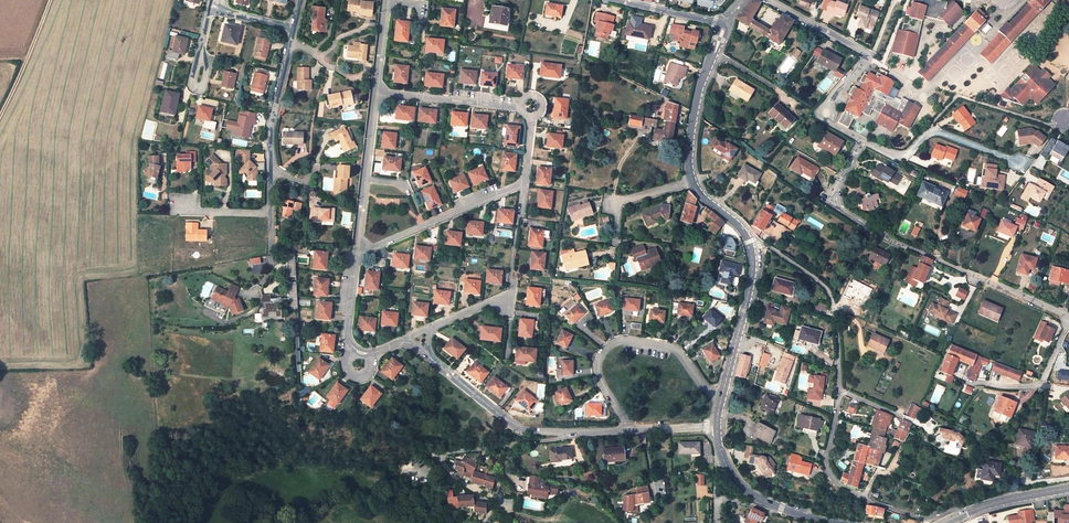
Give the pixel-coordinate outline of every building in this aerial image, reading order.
[(182,7),(192,9),(193,5),(198,6),(199,0),(184,0),(182,7)] [(348,9),(357,10),(360,10),(360,12),(360,14),(371,15),(373,2),(360,1),(360,0),(349,0),(348,9)] [(697,5),(712,9),(713,4),(720,6),(725,0),(698,0),(697,5)] [(772,32),(753,21),(751,17),(749,16),(756,6),(758,7),(760,3),(756,0),(751,0),(736,18),(748,26),(779,45),(793,21),(782,15),(772,32)] [(830,0),(829,0),(826,10),(832,13),(833,11),(837,12),(843,15),(847,5),(836,0),(836,2),(830,0)] [(936,0),(913,0),(911,8),(907,7),(905,15),(909,16),(907,24),(903,23),(901,30),(898,29),(892,53),(912,58),(923,16),(945,22),(950,26),(962,13),(950,1),(946,5),(947,3),(936,0)] [(1021,30),(1048,1),(1047,0),(1032,0),(1012,22),(1021,30)] [(1068,14),(1068,12),(1060,0),(1055,0),(1068,14)] [(1068,12),(1068,0),(1060,0),(1068,12)] [(562,7),(547,4),(545,17),(552,18),(552,16),(560,18),(562,7)] [(325,7),(312,5),(311,16),(315,16),(314,29),(325,30),(327,19),(324,19),(322,19),(322,17),(324,17),(325,7)] [(878,12),(860,5),(856,15),(860,17),(857,25),(862,27),(862,25),(865,26),(865,27),(872,30),(878,12)] [(509,11),(492,8),(491,16),(490,23),(506,26),(506,25),(508,17),(509,11)] [(455,10),(442,9),(441,15),(443,15),(441,26),(453,27),(455,10)] [(976,13),(975,12),(940,49),(949,58),(984,21),(983,20),(986,17),(979,10),(976,13)] [(614,17),(597,13),(595,22),(597,22),(599,23),(598,28),(595,37),(602,39),(603,35),(609,36),(610,31),(612,31),(614,26),(612,25),(614,17)] [(490,23),(491,16),(486,15),(484,28),(508,32),(509,26),(506,25),(506,26),(490,23)] [(410,23),(397,21),(396,31),(395,31),(394,41),(407,42),(410,23)] [(1009,25),(1006,22),(998,31),(1000,32),(980,54),(990,64),(1014,39),(1004,30),(1009,25)] [(1021,30),(1012,22),(1009,25),(1004,30),(1014,39),(1021,30)] [(628,25),(625,34),(649,40),(651,27),(636,24),(636,27),(628,25)] [(669,40),(681,42),(680,44),(689,46),(690,43),(696,44),(698,33),(692,31),(692,33),(683,31),(684,27),(672,25),(669,40)] [(239,32),(225,28),(224,32),(226,33),(224,45),(236,47),(239,32)] [(444,41),(427,39),(426,51),(437,52),(437,53),(442,53),(444,41)] [(188,43),(175,41),(172,56),(169,55),(168,61),(178,64),(180,57),(184,58),(188,43)] [(270,44),(258,41),(254,60),(265,63),(270,44)] [(360,47),(348,46),(347,57),(359,58),(359,60),(366,61),(367,46),(360,45),(360,47)] [(797,59),(801,51),(795,48),(791,55),(797,59)] [(949,58),(940,49),(930,60),(940,68),(949,58)] [(841,59),(823,50),(816,62),(834,72),(836,68),(841,59)] [(918,72),(927,81),(940,68),(930,60),(918,72)] [(561,66),(542,63),(540,75),(550,76),(550,77),(559,78),(561,66)] [(687,68),(670,63),(664,82),(676,86),(678,79),(679,76),(682,76),(684,77),(687,68)] [(408,67),(395,65),(395,71),(396,71),(394,82),(406,84),(408,67)] [(522,67),(508,65),(506,78),(512,79),(512,78),(521,79),(522,67)] [(1016,84),(1012,88),(1015,91),(1005,101),(1010,105),(1012,103),(1015,100),(1021,106),(1029,98),(1036,104),(1054,85),(1047,79),(1050,76),(1043,69),(1040,72),(1034,66),(1020,79),(1022,81),(1017,86),(1016,84)] [(524,67),(522,67),(521,79),(512,78),(512,79),(522,81),(524,67)] [(309,68),(298,68),(297,90),(311,90),(311,83),(308,83),(308,80),(309,68)] [(885,77),(888,73),(879,68),(877,73),(885,77)] [(476,72),(461,70),(460,83),(465,84),(466,82),(475,84),(476,72)] [(496,74),(482,72),(480,86),(486,86),(486,85),(495,86),(496,74)] [(443,75),(426,73),(425,84),(436,86),(436,87),(441,87),(443,75)] [(235,78),(224,76),(220,90),(231,93),(235,78)] [(267,80),(254,77),(250,95),(263,98),(267,80)] [(735,79),(729,90),(733,93),(734,92),(741,96),(740,97),(747,101),(754,90),(735,79)] [(892,86),(887,96),(899,102),(900,100),(895,97),(899,90),(892,86)] [(1015,91),(1012,88),(1010,90),(1007,88),(999,97),(1002,99),(1005,101),(1015,91)] [(350,91),(328,96),(330,107),(343,105),(353,102),(350,91)] [(179,97),(167,94),(164,108),(162,108),(161,115),(174,117),(179,97)] [(568,100),(555,98),(554,108),(555,108),(554,118),(566,119),(568,100)] [(877,100),(872,110),(879,113),(885,104),(877,100)] [(667,102),(663,121),(665,122),(675,123),(678,106),(667,102)] [(777,104),(768,114),(786,129),(794,119),(777,104)] [(414,108),(397,106),(396,118),(407,119),(406,120),(413,121),(414,108)] [(963,106),(952,115),(958,123),(959,122),(960,121),(967,129),(975,123),(963,106)] [(212,112),(198,108),(196,120),(209,123),(212,112)] [(435,122),(436,111),(419,109),(418,122),(424,122),(424,121),(435,122)] [(855,115),(845,110),(838,122),(848,128),(855,115)] [(467,114),(452,112),(451,124),(459,125),(459,126),(466,127),(467,114)] [(255,122),(256,117),(244,113),(242,118),(240,118),(235,137),(247,140),(250,128),(248,128),(248,125),(251,125),(252,121),(255,122)] [(485,129),(487,116),(472,115),(471,128),(476,128),(476,127),(485,129)] [(630,116),(628,124),(640,126),(641,125),(645,126),(646,124),(656,126),(657,120),(630,116)] [(892,132),(893,130),(876,121),(874,123),(892,132)] [(651,139),(671,143),(675,123),(665,122),(664,131),(653,129),(651,139)] [(503,136),(505,136),(507,126),(518,127),(517,137),(518,137),(519,137),(520,125),(505,124),(503,136)] [(518,127),(507,126),(504,145),(517,147),(518,137),(517,137),(518,127)] [(344,127),(333,133),(328,135),(330,140),(335,138),(337,141),(340,140),(345,151),(355,146),(353,141),(351,142),(344,127)] [(1030,129),(1016,131),(1017,138),(1021,141),(1021,145),(1027,144),(1027,141),(1029,141),(1037,147),(1045,138),(1036,131),(1035,132),(1030,129)] [(293,133),(284,132),(283,143),(293,144),(302,145),(303,133),(294,132),(293,133)] [(843,142),(826,132),(819,144),(829,150),(828,152),(834,156),(843,142)] [(395,149),(396,134),(385,133),(383,141),(382,147),(395,149)] [(563,135),(548,134),(547,147),(552,147),(552,146),(561,148),(563,135)] [(718,139),(713,147),(723,153),(722,154),(725,156),(722,160),(728,163),(737,149),(726,142),(725,143),(718,139)] [(1050,160),(1060,166),(1068,150),(1068,146),(1059,140),(1050,155),(1053,156),(1050,160)] [(829,150),(819,144),(818,144),(817,146),(828,152),(829,150)] [(945,148),(935,145),(932,154),(942,158),(942,156),(953,161),(957,151),(946,146),(945,148)] [(175,152),(175,167),(185,167),(185,166),(189,166),(189,158),(193,158),(194,150),(185,149),(185,153),(175,152)] [(249,151),(240,150),(240,154),(239,169),(246,175),(246,181),(255,181),(256,168),(254,168),(248,161),(249,151)] [(156,154),(147,153),(147,160),(148,162),(141,166),(145,175),(148,173),(155,176),(156,168),(156,154)] [(208,168),(204,168),(204,178),(205,179),(209,180),(211,178),(212,179),(211,184),(223,185),(224,163),(220,163),(211,153),(204,159),(208,164),(208,168)] [(516,155),(503,153),(501,170),(513,171),(515,160),(516,155)] [(401,159),(384,157),(382,169),(393,170),(393,171),(400,172),(401,159)] [(818,168),(798,157),(791,169),(801,174),(802,172),(812,178),(814,176),(818,168)] [(995,165),(985,164),(984,169),(983,176),(982,176),(981,186),(993,187),(993,185),(1003,186),(1004,176),(997,175),(996,176),(995,174),(996,170),(994,170),(995,165)] [(744,165),(737,176),(747,182),(748,180),(755,184),(756,182),(760,174),(744,165)] [(883,169),(877,165),(873,172),(879,176),(878,177),(883,179),(888,182),(886,186),(904,195),(911,181),(902,176),(901,178),(893,173),(893,172),(884,167),(883,169)] [(349,167),(339,166),(338,178),(337,182),(335,181),(334,192),(343,192),(343,188),(346,188),(347,178),(348,178),(349,167)] [(482,167),(468,173),(473,185),(478,183),(478,182),(486,178),(482,167)] [(551,169),(539,167),(538,178),(537,178),(536,184),(549,186),(551,169)] [(425,168),(414,172),(417,180),(416,181),(419,186),(431,181),(425,168)] [(463,175),(449,181),(454,192),(463,189),(468,187),(463,175)] [(1044,198),(1048,200),(1055,186),(1040,178),(1036,186),(1029,182),(1020,198),(1028,203),(1031,198),(1041,203),(1044,198)] [(929,185),(923,182),(917,196),(923,198),(921,201),(934,208),(936,204),(941,206),(947,193),(942,190),(941,192),(929,186),(929,185)] [(941,192),(942,190),(943,188),(930,182),(929,185),(929,186),(941,192)] [(433,186),(421,192),(424,200),(425,199),(430,209),(441,205),(433,186)] [(958,187),(957,191),(966,196),(968,191),(967,191),(968,190),(960,186),(959,187),(958,187)] [(863,187),(856,189),(858,196),(863,194),(865,194),(863,187)] [(552,192),(540,190),(539,197),(540,197),(538,208),(550,209),(552,192)] [(690,224),(691,224),(696,207),(694,207),(696,200),(689,191),(680,221),(686,223),(685,225),(689,226),(690,224)] [(293,195),(286,193),(283,208),(284,208),(282,217),(288,218),(290,209),(292,209),(300,211),(301,204),(291,202),(288,201),(288,198),(292,199),(293,195)] [(864,198),(857,201),(859,206),(861,205),(862,207),(865,206),(866,207),(867,207),(867,208),(868,208),(868,209),(869,210),(874,208),(873,207),(878,206),(876,200),(879,199),(877,194),(870,196),(869,194),(868,194),(867,194),(866,194),(866,195),(866,196),(866,197),(864,198)] [(577,205),(568,208),(572,219),(580,216),(581,218),(592,213),(588,203),(580,206),(577,207),(577,205)] [(662,205),(642,214),(647,226),(657,222),(657,220),(662,217),(663,219),(669,216),(670,206),(662,205)] [(752,226),(762,232),(775,209),(768,205),(764,212),(761,210),(752,226)] [(335,209),(314,208),(313,220),(323,221),(334,222),(335,209)] [(701,214),(706,218),(711,212),(705,208),(701,214)] [(970,209),(968,214),(963,225),(969,228),(968,229),(975,232),(980,219),(976,217),(978,213),(976,213),(976,212),(970,209)] [(983,209),(980,216),(986,219),(989,212),(983,209)] [(513,212),(498,210),(497,221),(506,222),(506,223),(512,224),(513,212)] [(713,223),(708,231),(715,234),(724,223),(711,212),(706,218),(713,223)] [(798,222),(782,213),(777,221),(793,230),(798,222)] [(1001,220),(996,231),(1012,237),(1016,227),(1023,229),(1026,221),(1017,218),(1014,226),(1001,220)] [(483,223),(468,221),(467,234),(473,235),(473,234),(481,235),(483,223)] [(198,223),(186,223),(186,240),(207,240),(207,230),(198,230),(198,223)] [(916,226),(912,234),(917,236),(921,229),(916,226)] [(549,231),(532,229),(530,241),(529,240),(529,247),(541,248),(542,239),(549,240),(550,236),(548,236),(549,231)] [(461,233),(446,232),(445,243),(454,244),(454,245),(459,246),(461,233)] [(1004,242),(986,234),(982,245),(991,249),(1000,252),(1004,242)] [(1030,243),(1032,237),(1023,234),(1020,240),(1030,243)] [(736,252),(737,239),(727,237),(725,250),(736,252)] [(431,248),(415,246),(414,259),(420,260),(420,258),(429,260),(431,248)] [(642,246),(631,250),(633,256),(636,255),(637,259),(640,258),(644,270),(651,267),(650,266),(655,264),(655,266),(661,264),(655,249),(645,252),(642,246)] [(889,255),(874,247),(869,258),(884,265),(889,255)] [(327,252),(315,251),(312,268),(325,270),(326,263),(325,263),(327,252)] [(545,254),(533,252),(532,258),(533,258),(532,269),(543,271),(545,254)] [(569,253),(562,255),(565,268),(577,265),(578,268),(588,265),(585,252),(574,254),(570,255),(569,253)] [(409,255),(394,254),(393,266),(402,267),(401,268),(407,269),(409,255)] [(1036,258),(1021,254),(1016,272),(1027,275),(1028,268),(1033,270),(1036,258)] [(912,279),(922,284),(932,260),(922,256),(913,277),(912,279)] [(288,261),(288,281),(296,281),(296,261),(288,261)] [(740,266),(722,261),(719,270),(724,272),(725,272),(725,274),(723,273),(721,282),(731,285),(736,284),(738,276),(740,266)] [(1052,267),(1049,279),(1050,279),(1060,282),(1068,284),(1068,279),(1068,271),(1052,267)] [(502,271),(487,270),(486,283),(491,283),(492,282),(500,283),(502,271)] [(379,273),(368,272),(366,283),(365,282),(364,289),(377,290),(379,273)] [(327,280),(315,278),(313,295),(326,297),(327,290),(326,290),(327,280)] [(794,284),(774,278),(771,290),(786,294),(786,292),(791,294),(793,289),(794,284)] [(480,281),(465,280),(464,292),(473,293),(473,294),(478,294),(480,281)] [(228,290),(236,293),(239,288),(231,284),(228,290)] [(290,309),(298,308),(297,285),(289,285),(290,309)] [(213,297),(210,296),(206,306),(225,314),(228,308),(230,307),(233,315),(243,311),(239,299),(238,299),(235,300),(234,298),(236,293),(228,290),(228,291),(217,287),(213,297)] [(960,287),(956,296),(965,301),(969,292),(960,287)] [(541,289),(529,288),(528,299),(527,299),(526,305),(539,306),(541,289)] [(786,292),(786,294),(785,296),(793,298),(795,290),(793,289),(791,294),(786,292)] [(449,293),(435,291),(433,304),(439,304),(439,303),(448,304),(449,293)] [(281,299),(270,299),(270,295),(262,295),(262,302),(265,302),(265,308),(263,308),(264,313),(262,313),(262,318),(282,317),(281,310),(277,310),(277,302),(281,302),(281,299)] [(953,324),(958,314),(947,309),(950,302),(940,298),(937,305),(932,303),(928,314),(953,324)] [(639,300),(625,299),(624,309),(630,309),(630,310),(638,311),(639,300)] [(331,303),(318,301),(316,318),(328,320),(329,309),(330,309),(331,303)] [(608,301),(595,306),(599,316),(603,314),(603,315),(612,311),(608,301)] [(1002,309),(983,301),(978,313),(987,317),(987,315),(997,319),(1002,309)] [(428,304),(413,302),(411,315),(420,316),(426,317),(428,304)] [(693,305),(679,304),(677,315),(687,316),(687,315),(691,315),(693,305)] [(576,305),(566,315),(573,323),(576,320),(577,320),(584,314),(576,305)] [(775,311),(768,308),(764,319),(766,320),(764,324),(772,326),(773,322),(785,326),(791,310),(782,307),(779,314),(777,313),(776,314),(774,314),(775,311)] [(664,311),(651,310),(649,321),(659,322),(659,321),(663,322),(664,311)] [(722,318),(711,310),(704,319),(711,324),(712,323),(716,326),(722,318)] [(398,313),(383,312),(381,325),(387,325),(396,326),(398,313)] [(999,320),(997,319),(987,315),(987,317),(978,313),(977,314),(997,323),(999,320)] [(376,319),(361,317),(359,329),(368,330),(368,331),(374,332),(376,319)] [(533,321),(521,319),(520,330),(519,330),(518,336),(531,337),(532,329),(537,329),(538,328),(537,328),(537,323),(533,322),(533,321)] [(1039,321),(1033,335),(1038,337),(1037,339),(1041,341),(1046,344),(1052,330),(1044,326),(1045,324),(1039,321)] [(501,329),(481,327),(480,338),(491,339),(491,341),(499,342),(501,329)] [(821,332),(801,327),(798,339),(807,342),(808,342),(809,340),(818,342),(821,332)] [(572,336),(562,331),(556,343),(565,347),(567,343),(568,344),(572,336)] [(333,335),(321,333),(319,351),(333,353),(333,346),(332,346),(333,335)] [(873,333),(867,346),(873,348),(874,346),(877,347),(876,348),(884,352),(889,341),(873,333)] [(1038,337),(1033,335),(1031,339),(1040,343),(1041,341),(1037,339),(1038,337)] [(452,338),(444,348),(453,354),(452,355),(457,359),(465,349),(452,338)] [(712,344),(703,349),(706,354),(705,354),(710,362),(720,356),(712,344)] [(971,366),(967,376),(971,378),(974,379),(983,358),(951,346),(940,372),(950,376),(957,360),(971,366)] [(536,349),(517,347),(517,348),(516,354),(515,359),(526,360),(526,361),(535,362),(536,349)] [(770,355),(763,353),(759,366),(767,368),(769,358),(770,355)] [(747,365),(748,363),(749,357),(741,355),(736,376),(744,379),(745,374),(747,365)] [(785,385),(794,361),(782,357),(774,380),(785,385)] [(318,358),(308,372),(319,380),(323,374),(322,373),(328,365),(318,358)] [(401,365),(392,358),(381,371),(392,379),(396,374),(395,374),(401,365)] [(475,379),(480,383),(488,372),(475,362),(467,371),(476,378),(475,379)] [(572,362),(561,362),(561,370),(557,370),(557,375),(571,375),(571,371),(572,370),(572,362)] [(1021,373),(995,362),(992,371),(1018,381),(1021,373)] [(395,374),(396,374),(396,375),(403,366),(401,365),(395,374)] [(475,379),(476,378),(467,371),(466,373),(475,379)] [(821,377),(812,376),(811,383),(813,383),(813,387),(816,387),(815,390),(813,390),(812,399),(821,400),(822,387),(821,386),(822,384),(826,385),(827,375),(821,374),(821,377)] [(494,377),(486,387),(490,391),(491,390),(500,396),(507,387),(494,377)] [(346,389),(337,382),(326,396),(337,404),(341,399),(340,398),(346,389)] [(370,386),(360,399),(370,408),(374,403),(373,402),(380,393),(370,386)] [(566,388),(556,392),(557,397),(555,397),(554,398),(558,405),(558,404),(560,403),(561,405),(570,401),(568,397),(569,396),(566,388)] [(340,398),(341,399),(341,400),(348,391),(346,389),(340,398)] [(537,401),(524,390),(516,400),(521,404),(521,403),(530,410),(537,401)] [(381,394),(380,393),(373,402),(374,403),(375,403),(381,394)] [(1060,400),(1065,405),(1068,406),(1068,394),(1068,393),(1060,400)] [(760,409),(772,414),(778,400),(777,400),(771,397),(765,395),(760,409)] [(1014,403),(999,396),(992,416),(1005,421),(1008,418),(1014,403)] [(529,411),(530,410),(521,403),(521,404),(520,404),(529,411)] [(855,405),(850,403),(847,411),(852,413),(855,405)] [(601,404),(587,404),(587,415),(596,415),(596,414),(601,414),(601,404)] [(919,407),(911,404),(905,416),(913,419),(919,407)] [(872,429),(885,432),(885,429),(889,418),(890,415),(878,411),(872,429)] [(819,419),(799,415),(797,427),(817,431),(819,419)] [(902,420),(901,420),(898,429),(907,433),(908,430),(911,424),(902,420)] [(758,423),(752,434),(761,439),(761,440),(769,444),(775,431),(758,423)] [(883,447),(886,439),(883,437),(885,432),(872,429),(868,445),(867,447),(871,448),(869,459),(878,462),(881,453),(883,447)] [(906,435),(907,433),(898,429),(897,431),(894,439),(901,442),(903,440),(906,435)] [(953,431),(943,429),(942,434),(936,436),(936,438),(937,439),(937,440),(939,441),(940,441),(942,440),(943,440),(943,439),(948,440),(952,437),(955,438),(959,441),(958,442),(961,445),(966,439),(959,433),(956,432),(956,433),(953,432),(953,431)] [(1019,429),(1016,443),(1024,445),(1024,446),(1030,448),(1034,432),(1019,429)] [(647,436),(648,447),(656,446),(655,436),(647,436)] [(699,443),(679,443),(679,454),(690,454),(690,452),(699,452),(699,443)] [(856,488),(863,463),(876,467),(878,462),(869,459),(871,448),(867,447),(868,445),(866,445),(866,447),(858,444),(850,474),(847,474),(843,473),(840,481),(849,486),(856,488)] [(745,451),(744,462),(759,464),(760,466),(764,471),(765,470),(769,475),(774,471),(772,469),(773,468),(772,467),(775,465),(769,458),(767,456),(765,458),(764,457),(763,457),(762,457),(761,457),(751,455),(752,446),(747,445),(746,451),(745,451)] [(1056,446),(1055,459),(1068,460),(1068,447),(1056,446)] [(623,447),(602,449),(604,461),(614,460),(614,461),(624,461),(623,447)] [(570,448),(550,450),(551,463),(560,462),(560,460),(571,459),(570,448)] [(791,454),(787,469),(808,475),(811,465),(800,462),(798,461),(799,457),(791,454)] [(461,462),(454,460),(454,469),(463,473),(462,475),(471,478),(470,482),(492,489),(497,471),(485,467),(468,459),(464,456),(461,462)] [(982,470),(977,469),(976,478),(992,481),(992,476),(993,475),(994,475),(995,472),(999,473),(1001,464),(983,461),(982,470)] [(766,477),(769,475),(765,470),(764,471),(760,466),(758,468),(766,477)] [(538,477),(530,475),(527,494),(546,497),(547,492),(557,493),(558,485),(548,483),(548,487),(537,485),(538,477)] [(654,483),(657,494),(666,492),(663,481),(654,483)] [(636,488),(637,492),(637,494),(632,495),(624,496),(622,510),(638,512),(637,505),(648,503),(647,498),(649,497),(646,486),(636,488)] [(935,488),(929,497),(936,500),(945,491),(944,491),(940,490),(938,489),(935,488)] [(473,495),(453,497),(452,492),(446,491),(448,508),(473,506),(474,512),(486,514),(486,503),(481,503),(478,502),(473,501),(473,495)] [(874,516),(881,517),(883,510),(876,507),(866,506),(865,514),(874,516)] [(752,508),(748,516),(744,522),(756,522),(757,521),(760,522),(764,514),(752,508)] [(1018,512),(1018,515),(1008,516),(1009,522),(1019,522),(1031,521),(1034,521),(1032,510),(1018,512)] [(1062,511),(1053,510),(1053,512),(1048,512),(1048,521),(1053,521),(1053,522),(1061,522),(1062,511)]
